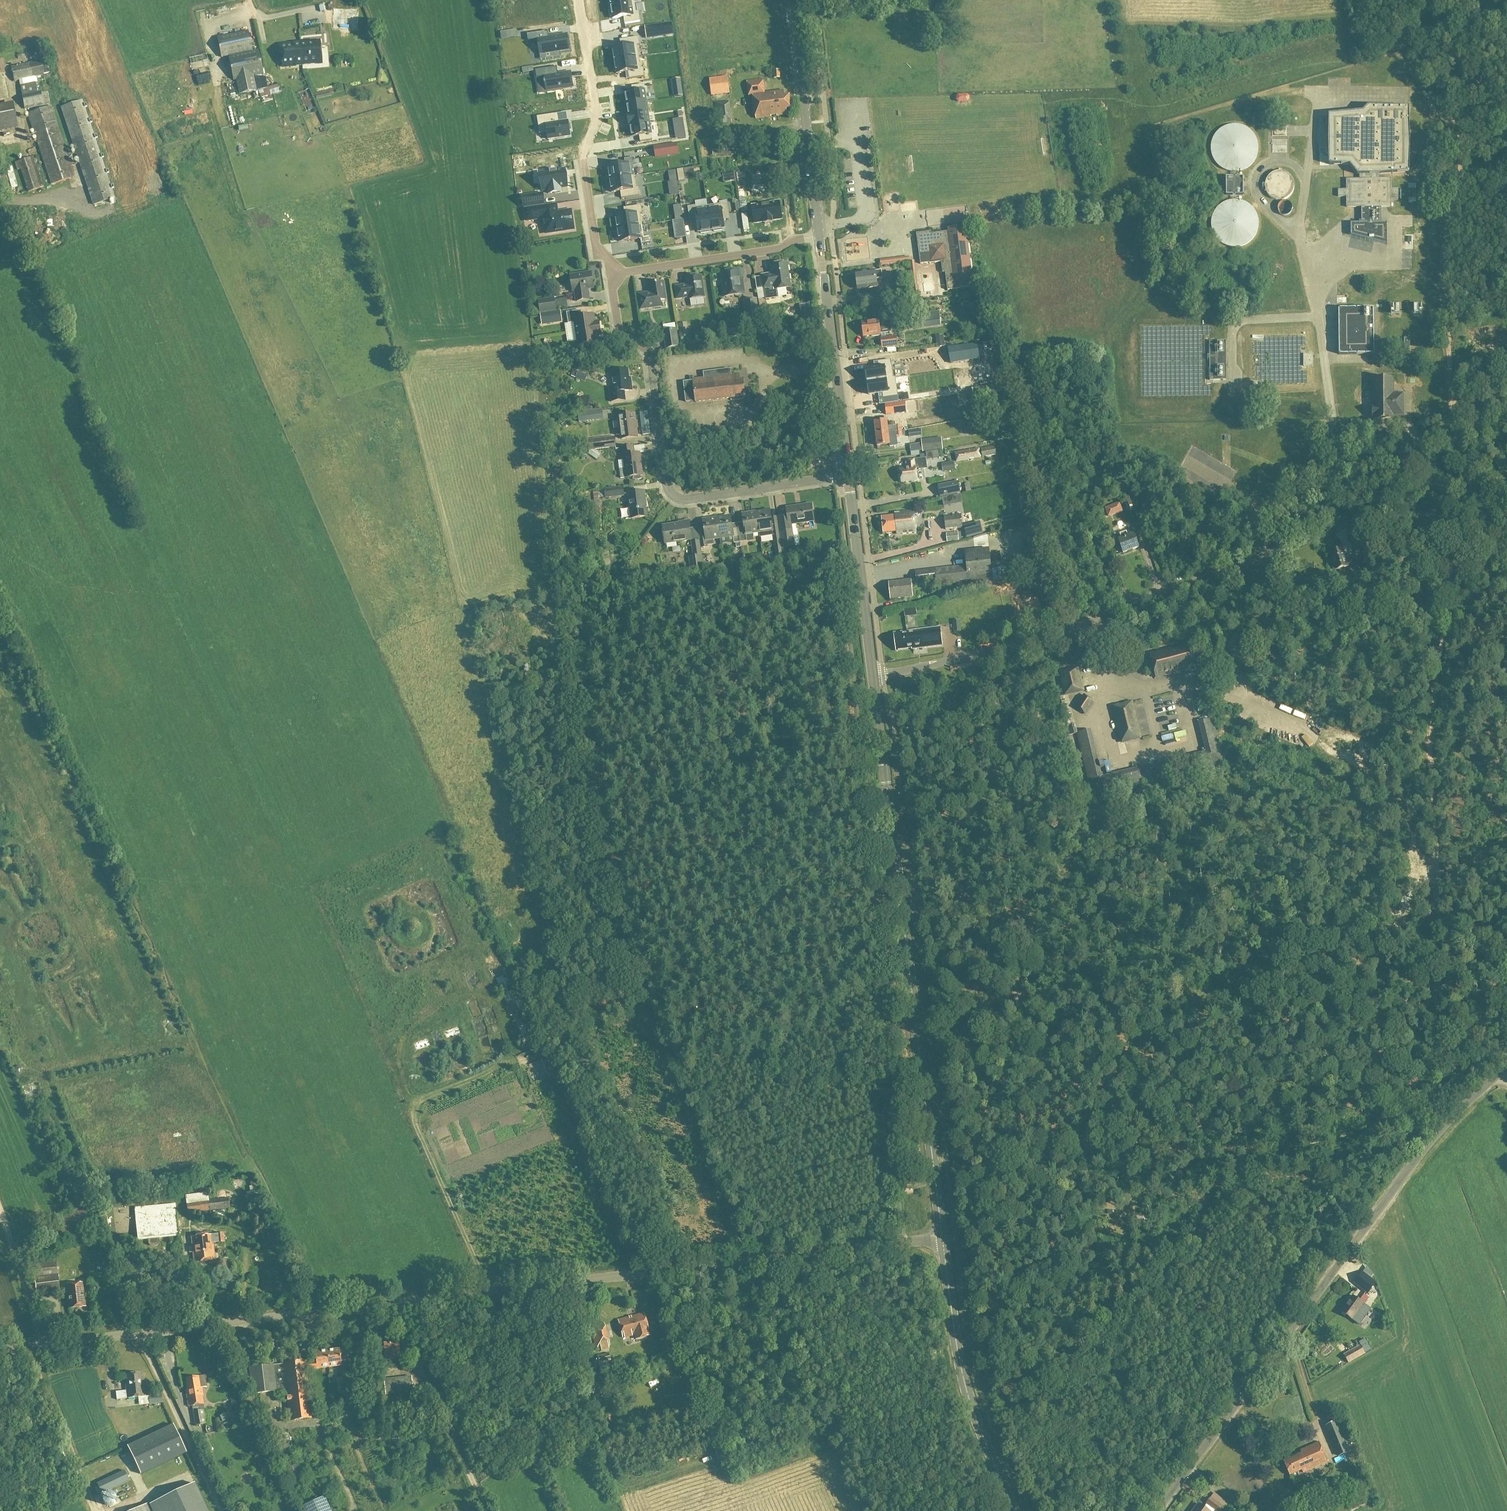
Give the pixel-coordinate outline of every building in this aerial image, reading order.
[(362,2),(338,4),(339,24),(363,22),(362,2)] [(635,2),(611,6),(611,8),(609,8),(610,17),(612,17),(613,19),(624,17),(625,24),(640,22),(639,14),(636,14),(635,2)] [(647,38),(672,34),(671,23),(658,25),(645,27),(647,38)] [(248,31),(241,32),(217,38),(221,56),(228,55),(233,81),(236,80),(239,94),(245,93),(257,91),(254,76),(263,74),(258,50),(252,52),(248,31)] [(544,54),(559,51),(569,50),(567,35),(549,38),(547,31),(527,34),(528,41),(538,40),(542,39),(544,54)] [(615,59),(615,61),(639,57),(637,45),(640,45),(638,37),(620,40),(621,47),(613,48),(614,51),(612,51),(613,60),(615,59)] [(300,43),(302,65),(322,64),(320,41),(300,43)] [(302,65),(300,43),(280,44),(282,67),(302,65)] [(641,69),(639,57),(615,61),(615,63),(614,63),(615,72),(617,72),(617,74),(628,72),(629,79),(644,77),(643,69),(641,69)] [(41,61),(12,67),(15,82),(44,75),(41,61)] [(547,91),(563,89),(573,87),(570,73),(558,75),(557,67),(535,70),(536,79),(539,95),(547,94),(547,91)] [(26,87),(41,83),(39,76),(24,80),(26,87)] [(728,76),(727,76),(709,79),(711,95),(730,93),(728,76)] [(791,109),(789,96),(785,96),(784,91),(764,93),(763,79),(747,81),(748,96),(753,95),(756,119),(771,117),(771,116),(777,115),(777,116),(787,115),(786,109),(791,109)] [(258,91),(260,99),(281,93),(279,85),(258,91)] [(627,104),(646,101),(643,85),(632,87),(632,93),(625,94),(627,104)] [(36,94),(23,97),(25,110),(50,104),(48,92),(36,94)] [(61,107),(94,205),(114,198),(82,100),(61,107)] [(628,115),(628,116),(648,113),(646,101),(627,104),(629,115),(628,115)] [(716,103),(718,124),(731,122),(729,101),(716,103)] [(28,113),(29,118),(51,185),(74,177),(50,106),(28,113)] [(1358,175),(1359,175),(1379,175),(1381,175),(1409,172),(1410,139),(1409,107),(1368,107),(1363,112),(1329,115),(1329,140),(1329,165),(1350,165),(1358,175)] [(629,127),(649,124),(648,113),(628,116),(629,127)] [(537,117),(539,132),(545,131),(545,133),(547,133),(548,140),(570,136),(569,131),(571,131),(570,123),(568,124),(568,122),(559,123),(557,123),(556,115),(558,115),(558,114),(537,117)] [(649,124),(629,127),(631,127),(632,137),(639,136),(640,142),(652,140),(649,124)] [(1212,142),(1211,148),(1212,155),(1214,160),(1218,165),(1223,169),(1228,171),(1234,172),(1240,171),(1246,169),(1251,165),(1255,161),(1257,155),(1258,149),(1258,143),(1255,137),(1252,132),(1247,128),(1241,126),(1235,125),(1229,126),(1223,128),(1218,132),(1214,137),(1212,142)] [(655,157),(678,154),(676,142),(653,146),(655,157)] [(1276,157),(1291,156),(1290,142),(1276,143),(1276,157)] [(734,144),(712,145),(713,155),(735,154),(734,144)] [(43,187),(36,166),(33,156),(15,162),(17,170),(21,169),(28,192),(43,187)] [(609,169),(607,169),(608,178),(610,178),(611,180),(635,176),(633,164),(635,164),(634,158),(624,159),(625,164),(609,167),(609,169)] [(683,169),(677,170),(679,182),(685,181),(683,169)] [(550,172),(541,173),(543,191),(544,191),(548,190),(549,194),(561,192),(561,188),(567,187),(565,175),(563,176),(562,170),(557,170),(549,171),(550,172)] [(1293,192),(1294,187),(1294,182),(1292,178),(1289,174),(1285,172),(1280,171),(1275,172),(1271,174),(1268,177),(1265,181),(1265,186),(1265,191),(1268,195),(1272,198),(1276,200),(1281,200),(1286,199),(1290,196),(1293,192)] [(611,182),(609,182),(610,191),(612,191),(613,193),(620,192),(621,198),(640,196),(638,188),(637,188),(635,176),(611,180),(611,182)] [(1415,207),(1415,176),(1322,177),(1323,208),(1370,207),(1381,207),(1415,207)] [(1243,195),(1243,177),(1226,177),(1226,195),(1243,195)] [(524,207),(544,205),(542,193),(522,196),(524,207)] [(1257,231),(1258,225),(1258,219),(1256,213),(1252,208),(1247,204),(1241,201),(1235,200),(1229,201),(1223,203),(1218,207),(1214,212),(1212,218),(1211,224),(1212,230),(1214,236),(1218,240),(1222,244),(1228,247),(1234,248),(1240,247),(1246,245),(1251,241),(1255,237),(1257,231)] [(720,204),(708,206),(711,230),(713,230),(714,232),(722,230),(722,228),(724,228),(723,220),(730,219),(727,201),(719,202),(720,204)] [(1283,201),(1280,211),(1289,214),(1292,204),(1283,201)] [(772,221),(782,219),(781,214),(783,214),(782,206),(780,207),(779,202),(752,206),(755,224),(765,222),(765,224),(772,223),(772,221)] [(543,207),(525,209),(527,221),(544,218),(545,225),(546,234),(550,233),(574,229),(572,219),(571,211),(568,211),(557,213),(556,205),(543,207)] [(616,218),(615,219),(616,227),(618,227),(618,229),(642,226),(640,214),(642,213),(641,205),(626,208),(627,215),(616,216),(616,218)] [(695,206),(688,207),(690,225),(697,224),(698,232),(700,232),(701,234),(709,232),(709,230),(711,230),(708,206),(696,208),(695,206)] [(1381,223),(1381,207),(1370,207),(1370,224),(1381,223)] [(686,237),(683,219),(672,221),(675,239),(686,237)] [(618,231),(617,232),(618,240),(620,240),(620,242),(640,239),(641,244),(651,243),(650,237),(644,237),(642,226),(618,229),(618,231)] [(921,265),(929,264),(941,262),(943,273),(945,273),(948,291),(973,287),(966,227),(948,229),(949,232),(931,234),(931,232),(916,234),(918,242),(919,241),(920,246),(918,246),(921,265)] [(880,265),(910,262),(909,257),(880,261),(880,265)] [(787,263),(771,266),(772,274),(762,276),(764,289),(764,288),(766,299),(778,297),(777,290),(790,288),(787,263)] [(877,287),(877,280),(883,279),(881,270),(875,271),(856,273),(858,289),(877,287)] [(739,271),(722,273),(724,288),(722,288),(724,297),(744,294),(742,284),(741,284),(739,271)] [(588,289),(594,288),(591,272),(570,275),(573,291),(575,291),(577,301),(590,299),(588,289)] [(689,299),(704,297),(701,276),(686,278),(687,285),(675,287),(677,299),(689,297),(689,299)] [(661,300),(666,300),(664,282),(648,284),(650,294),(647,294),(647,293),(638,294),(641,310),(661,306),(661,300)] [(912,287),(912,288),(906,288),(907,301),(914,301),(912,287)] [(893,291),(878,293),(879,300),(894,299),(893,291)] [(556,310),(554,298),(538,301),(540,313),(556,310)] [(848,320),(860,318),(857,302),(846,304),(848,320)] [(1424,307),(1417,308),(1420,321),(1426,320),(1424,307)] [(1373,308),(1338,309),(1339,355),(1374,354),(1373,308)] [(540,313),(542,325),(562,322),(560,310),(540,313)] [(576,332),(600,328),(599,321),(595,322),(594,315),(582,317),(581,310),(567,312),(568,323),(575,322),(576,332)] [(879,321),(862,323),(863,336),(873,335),(873,337),(879,336),(879,334),(880,334),(880,333),(891,332),(890,321),(883,322),(884,324),(879,324),(879,321)] [(689,337),(687,323),(678,324),(680,338),(689,337)] [(601,335),(600,328),(576,332),(578,341),(571,342),(573,353),(587,351),(586,344),(598,343),(597,336),(601,335)] [(676,329),(664,331),(667,348),(679,346),(676,329)] [(896,336),(881,338),(882,348),(898,346),(896,336)] [(946,337),(940,338),(943,348),(949,347),(946,337)] [(1226,341),(1209,341),(1210,380),(1226,380),(1226,361),(1226,341)] [(1313,366),(1313,354),(1303,354),(1303,366),(1313,366)] [(867,382),(895,378),(895,377),(893,378),(891,360),(877,362),(878,367),(865,369),(867,382)] [(612,371),(614,390),(610,391),(611,402),(626,400),(624,391),(632,390),(631,382),(629,383),(628,369),(612,371)] [(955,371),(919,376),(920,380),(912,381),(914,396),(958,390),(955,371)] [(696,401),(696,403),(745,397),(743,380),(740,380),(739,375),(693,380),(693,381),(684,382),(686,402),(696,401)] [(882,393),(882,399),(898,397),(895,378),(867,382),(869,395),(882,393)] [(1375,378),(1375,406),(1372,406),(1372,419),(1375,419),(1375,420),(1392,420),(1392,414),(1402,414),(1402,394),(1392,394),(1392,378),(1375,378)] [(1004,384),(972,389),(974,403),(1006,398),(1004,384)] [(583,412),(584,422),(594,421),(593,411),(583,412)] [(616,436),(620,435),(621,439),(638,437),(635,413),(618,415),(620,428),(615,429),(616,436)] [(888,433),(888,432),(895,431),(894,427),(888,428),(887,421),(874,422),(875,434),(888,433)] [(888,433),(875,434),(876,446),(890,445),(889,439),(896,438),(896,437),(907,436),(906,430),(895,431),(888,432),(888,433)] [(584,451),(589,450),(593,449),(616,447),(615,437),(582,441),(584,451)] [(922,452),(943,450),(941,437),(921,440),(922,452)] [(621,478),(633,477),(633,480),(636,480),(639,480),(642,479),(640,476),(642,475),(640,453),(634,454),(633,446),(620,448),(621,460),(624,460),(625,469),(619,469),(621,478)] [(983,457),(996,455),(994,446),(981,449),(983,457)] [(979,448),(955,453),(957,462),(981,457),(979,448)] [(593,449),(589,450),(590,455),(597,460),(601,454),(593,449)] [(907,461),(908,468),(900,469),(901,483),(917,481),(916,470),(927,468),(926,459),(907,461)] [(938,486),(940,497),(961,493),(958,481),(938,486)] [(623,487),(605,490),(592,491),(594,500),(599,500),(598,498),(606,497),(606,498),(624,495),(623,487)] [(644,491),(627,493),(629,503),(631,519),(647,517),(645,503),(646,503),(644,491)] [(1029,493),(1020,495),(1022,506),(1031,504),(1029,493)] [(1137,519),(1131,502),(1125,505),(1131,521),(1137,519)] [(779,532),(780,532),(792,530),(791,524),(813,521),(811,504),(786,508),(787,515),(777,516),(778,522),(779,532)] [(1158,516),(1158,512),(1157,510),(1153,511),(1151,505),(1142,508),(1144,514),(1142,514),(1144,521),(1158,516)] [(1110,514),(1114,522),(1128,516),(1124,508),(1110,514)] [(770,510),(756,512),(759,532),(773,530),(775,543),(780,542),(779,532),(778,522),(777,516),(771,517),(770,510)] [(899,514),(895,514),(895,515),(882,517),(883,533),(896,532),(897,535),(916,533),(914,511),(899,512),(899,514)] [(744,527),(738,528),(741,542),(747,541),(746,534),(759,532),(756,512),(743,514),(744,527)] [(945,517),(946,530),(962,528),(961,515),(945,517)] [(741,542),(738,528),(732,529),(730,516),(717,518),(720,538),(733,536),(734,543),(741,542)] [(714,539),(720,538),(717,518),(703,520),(704,528),(698,529),(701,548),(707,547),(707,546),(714,545),(714,539)] [(689,522),(663,526),(666,544),(692,540),(689,522)] [(794,546),(792,530),(780,532),(782,548),(794,546)] [(807,552),(802,530),(797,531),(802,553),(807,552)] [(946,533),(947,543),(959,541),(958,532),(946,533)] [(1134,535),(1128,537),(1126,532),(1120,534),(1122,540),(1119,541),(1123,553),(1138,548),(1134,535)] [(981,533),(971,535),(973,543),(982,541),(981,533)] [(691,571),(703,569),(702,566),(699,541),(691,542),(694,556),(689,557),(691,571)] [(969,584),(993,581),(1019,577),(1017,565),(999,567),(999,568),(991,569),(989,548),(965,551),(967,565),(915,572),(917,584),(936,581),(937,596),(947,594),(946,584),(956,583),(957,588),(969,587),(969,584)] [(1331,551),(1333,558),(1331,559),(1332,562),(1333,566),(1335,565),(1337,570),(1350,566),(1352,573),(1358,571),(1356,562),(1354,556),(1344,559),(1341,548),(1331,551)] [(752,567),(764,566),(762,553),(749,555),(751,564),(752,564),(752,567)] [(1033,581),(1036,586),(1043,583),(1040,578),(1033,581)] [(902,581),(889,583),(891,599),(913,597),(911,580),(902,581)] [(1016,610),(1018,617),(1040,611),(1036,598),(1014,604),(1013,598),(1007,599),(1010,612),(1016,610)] [(1372,613),(1370,602),(1362,605),(1366,622),(1374,619),(1372,613)] [(896,651),(897,651),(897,650),(913,647),(914,649),(943,645),(941,627),(894,633),(896,651)] [(1189,645),(1151,655),(1156,677),(1195,667),(1189,645)] [(1065,694),(1083,690),(1077,668),(1060,672),(1065,694)] [(1076,708),(1086,714),(1093,702),(1084,696),(1076,708)] [(1121,709),(1120,706),(1114,707),(1122,742),(1140,738),(1131,703),(1125,704),(1126,708),(1121,709)] [(1101,777),(1090,730),(1077,734),(1091,793),(1223,762),(1212,719),(1200,722),(1207,752),(1101,777)] [(1250,725),(1240,721),(1238,726),(1248,730),(1250,725)] [(1191,736),(1168,742),(1172,755),(1195,749),(1191,736)] [(1340,748),(1337,738),(1331,740),(1334,750),(1340,748)] [(1112,770),(1118,769),(1114,756),(1109,758),(1112,770)] [(913,1194),(912,1181),(901,1182),(903,1195),(913,1194)] [(201,1185),(186,1186),(187,1195),(201,1194),(201,1185)] [(228,1198),(187,1203),(188,1213),(229,1208),(228,1198)] [(148,1240),(148,1245),(149,1245),(150,1246),(151,1246),(151,1247),(152,1247),(153,1247),(154,1247),(155,1247),(156,1246),(157,1246),(157,1245),(158,1244),(158,1239),(178,1236),(175,1204),(134,1208),(138,1241),(148,1240)] [(224,1242),(222,1233),(191,1237),(194,1263),(214,1260),(212,1242),(217,1242),(224,1242)] [(56,1262),(55,1262),(31,1265),(32,1277),(34,1277),(36,1294),(60,1291),(56,1262)] [(1354,1283),(1368,1294),(1372,1298),(1378,1290),(1376,1283),(1363,1272),(1354,1283)] [(85,1307),(83,1284),(66,1285),(69,1308),(85,1307)] [(1352,1296),(1341,1312),(1352,1320),(1368,1298),(1363,1295),(1359,1301),(1352,1296)] [(623,1338),(633,1335),(635,1340),(650,1336),(643,1313),(618,1320),(623,1338)] [(603,1323),(590,1327),(596,1348),(609,1345),(603,1323)] [(352,1344),(353,1354),(365,1353),(364,1342),(352,1344)] [(385,1355),(383,1355),(384,1361),(400,1360),(398,1342),(384,1344),(385,1355)] [(1361,1345),(1345,1354),(1350,1362),(1365,1353),(1361,1345)] [(339,1349),(327,1350),(329,1367),(351,1364),(350,1356),(340,1358),(339,1349)] [(273,1365),(249,1368),(252,1394),(276,1391),(286,1390),(290,1421),(312,1418),(307,1370),(329,1367),(327,1350),(314,1352),(315,1361),(306,1362),(282,1364),(273,1365)] [(1343,1368),(1351,1364),(1346,1356),(1339,1359),(1343,1368)] [(655,1368),(658,1375),(666,1371),(663,1365),(655,1368)] [(126,1375),(127,1381),(125,1381),(127,1398),(146,1396),(144,1385),(142,1385),(141,1373),(126,1375)] [(207,1424),(204,1404),(203,1397),(202,1387),(207,1387),(205,1375),(186,1378),(187,1390),(185,1390),(188,1407),(192,1406),(195,1426),(207,1424)] [(411,1378),(385,1381),(387,1393),(412,1391),(411,1385),(411,1384),(411,1378)] [(148,1396),(149,1404),(162,1403),(161,1394),(148,1396)] [(1340,1420),(1326,1426),(1337,1454),(1351,1448),(1340,1420)] [(140,1475),(186,1453),(173,1425),(127,1447),(140,1475)] [(1302,1453),(1284,1461),(1290,1475),(1303,1469),(1304,1472),(1327,1462),(1318,1442),(1301,1450),(1302,1453)] [(125,1471),(97,1484),(101,1494),(129,1481),(125,1471)] [(152,1510),(207,1510),(195,1484),(149,1506),(152,1510)] [(111,1492),(108,1492),(103,1493),(101,1496),(101,1500),(102,1504),(105,1506),(108,1507),(112,1506),(114,1504),(116,1501),(115,1497),(114,1494),(111,1492)] [(1214,1494),(1206,1504),(1215,1510),(1221,1510),(1227,1504),(1214,1494)] [(304,1510),(330,1510),(324,1497),(302,1507),(304,1510)]
